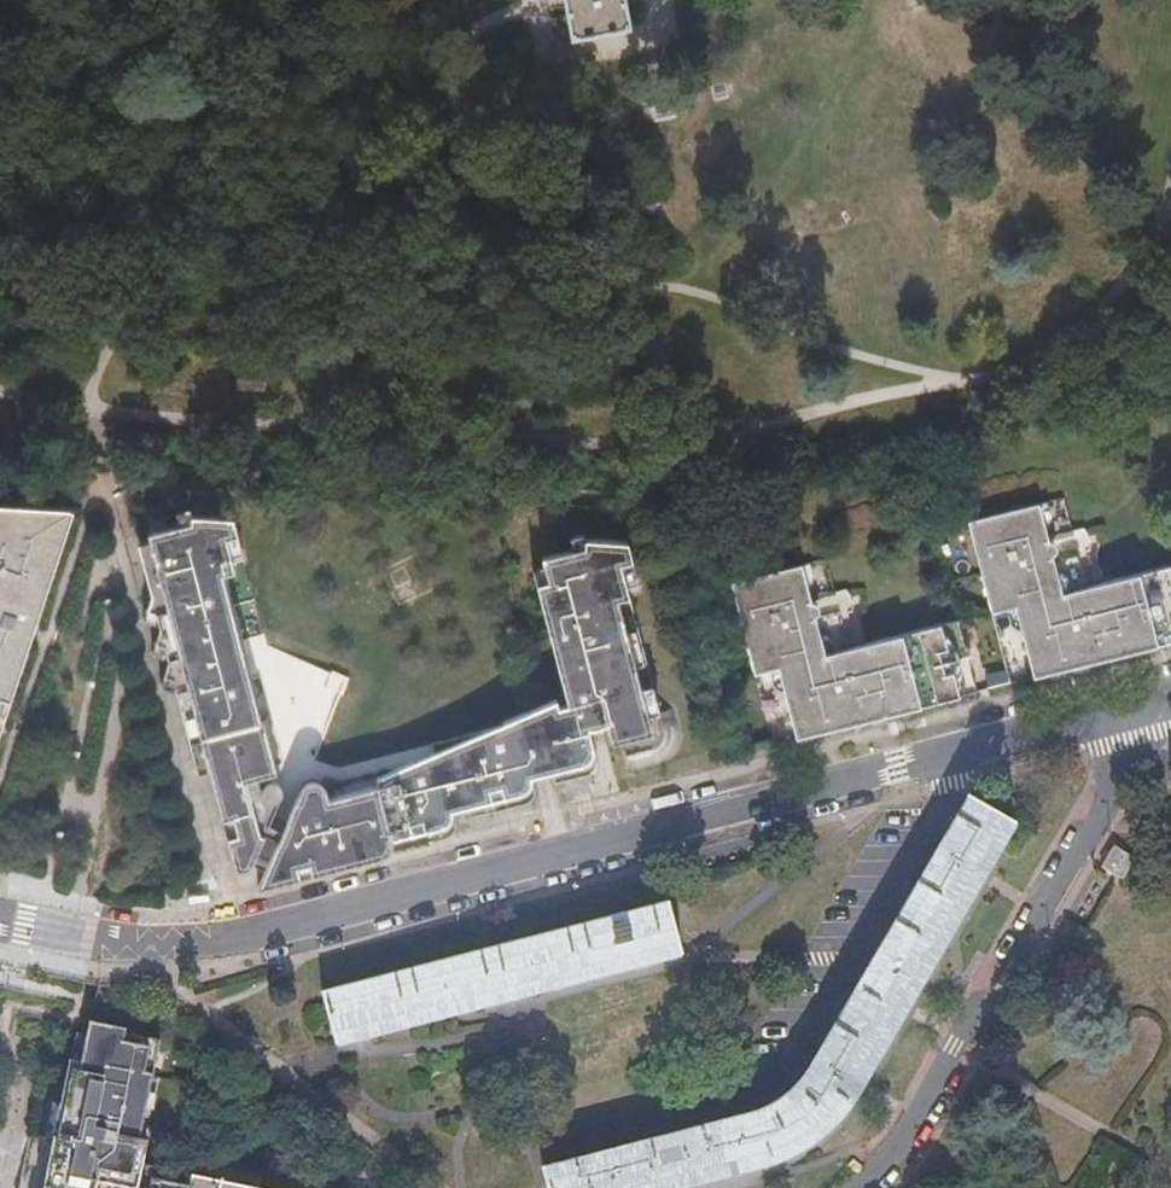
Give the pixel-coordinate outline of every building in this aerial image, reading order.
[(627,0),(566,0),(573,37),(632,27),(627,0)] [(265,385),(266,368),(244,367),(242,384),(265,385)] [(1057,506),(1048,508),(1053,528),(1057,527),(1058,525),(1060,522),(1060,518),(1057,506)] [(75,513),(0,508),(0,740),(75,513)] [(1041,681),(1130,658),(1170,647),(1170,572),(1112,588),(1096,591),(1080,596),(1071,598),(1066,576),(1065,574),(1061,560),(1029,569),(1025,554),(1058,546),(1053,528),(1048,508),(975,527),(1000,616),(1014,613),(1023,610),(1029,633),(1041,681)] [(163,632),(158,648),(167,650),(170,663),(171,666),(167,680),(176,683),(179,696),(197,768),(209,765),(212,775),(235,866),(236,869),(237,871),(238,872),(240,873),(241,874),(244,875),(245,875),(247,875),(249,875),(251,874),(253,873),(267,837),(253,781),(282,775),(231,578),(241,575),(226,513),(139,538),(155,599),(150,615),(159,618),(162,630),(163,632)] [(262,891),(384,860),(380,841),(446,824),(443,815),(524,793),(522,781),(628,752),(632,766),(656,759),(657,754),(662,752),(667,749),(671,742),(672,735),(672,728),(669,719),(655,722),(623,606),(644,600),(630,537),(534,562),(567,700),(332,797),(328,785),(322,778),(314,779),(306,782),(262,891)] [(1061,560),(1058,546),(1025,554),(1029,569),(1061,560)] [(819,568),(810,570),(815,591),(817,590),(819,589),(822,584),(822,580),(819,568)] [(803,743),(986,695),(968,625),(874,650),(858,654),(842,658),(833,660),(827,638),(827,636),(823,622),(791,631),(787,617),(820,608),(815,591),(810,570),(737,590),(761,679),(776,675),(785,672),(791,695),(803,743)] [(1069,576),(1066,576),(1071,598),(1080,596),(1077,583),(1075,580),(1073,578),(1069,576)] [(823,622),(820,608),(787,617),(791,631),(823,622)] [(1026,633),(1029,633),(1023,610),(1014,613),(1018,627),(1019,630),(1022,632),(1026,633)] [(159,618),(150,615),(147,625),(162,630),(159,618)] [(831,638),(827,638),(833,660),(842,658),(839,645),(837,642),(834,640),(831,638)] [(167,650),(158,648),(155,658),(170,663),(167,650)] [(787,696),(791,695),(785,672),(776,675),(780,689),(781,692),(784,694),(787,696)] [(176,683),(167,680),(163,691),(179,696),(176,683)] [(209,765),(197,768),(200,778),(212,775),(209,765)] [(826,1041),(821,1049),(803,1072),(782,1092),(757,1107),(730,1119),(540,1168),(546,1187),(685,1187),(755,1170),(773,1164),(800,1151),(824,1133),(845,1111),(852,1101),(858,1091),(1013,824),(966,797),(826,1041)] [(681,955),(666,902),(321,991),(335,1044),(681,955)] [(85,1066),(74,1063),(65,1107),(61,1124),(66,1125),(62,1142),(50,1139),(35,1136),(22,1187),(190,1187),(143,1180),(151,1145),(143,1143),(164,1044),(128,1036),(129,1032),(94,1025),(91,1038),(85,1066)] [(91,1038),(81,1036),(74,1063),(85,1066),(91,1038)] [(206,1075),(198,1073),(195,1090),(203,1091),(206,1075)] [(65,1107),(57,1106),(50,1139),(62,1142),(66,1125),(61,1124),(65,1107)] [(192,1175),(190,1187),(253,1187),(192,1175)]
